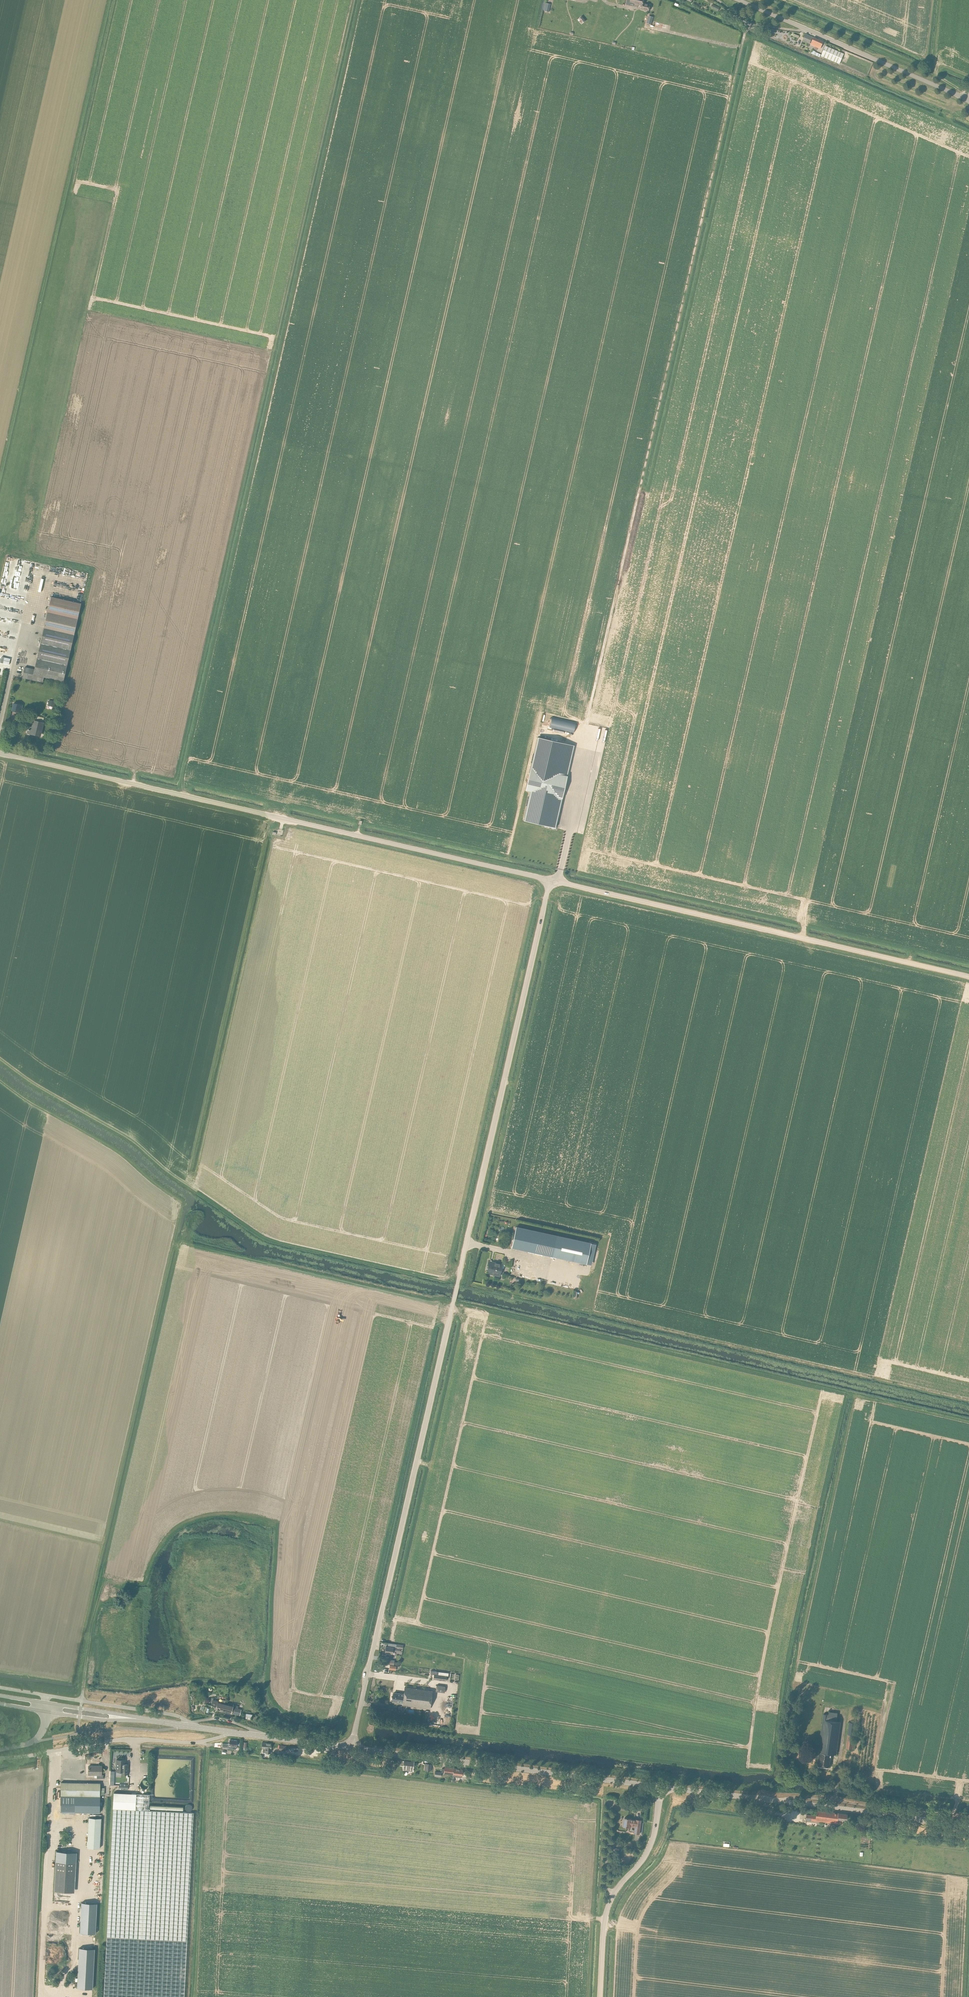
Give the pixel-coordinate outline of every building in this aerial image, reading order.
[(635,3),(634,4),(635,6),(636,6),(637,6),(638,6),(638,5),(639,4),(642,5),(642,9),(649,11),(650,5),(643,3),(644,0),(627,0),(626,4),(630,5),(630,2),(635,3)] [(812,37),(805,34),(802,41),(809,44),(810,42),(811,42),(810,45),(815,47),(814,49),(817,50),(817,48),(820,49),(823,42),(814,37),(813,38),(812,37)] [(839,64),(840,63),(844,54),(825,46),(821,56),(839,64)] [(51,597),(34,669),(25,667),(22,677),(42,682),(43,677),(63,681),(81,604),(51,597)] [(13,703),(12,710),(21,712),(22,705),(13,703)] [(545,706),(538,735),(574,743),(581,714),(545,706)] [(43,723),(34,721),(32,727),(29,727),(28,733),(40,735),(43,723)] [(523,820),(555,827),(574,745),(539,737),(537,737),(525,790),(530,791),(523,820)] [(516,1227),(511,1247),(552,1256),(556,1236),(516,1227)] [(556,1236),(552,1256),(563,1259),(586,1264),(591,1243),(568,1238),(556,1235),(556,1236)] [(489,1261),(487,1269),(491,1270),(490,1273),(499,1275),(500,1272),(501,1272),(502,1268),(501,1268),(502,1264),(489,1261)] [(386,1646),(385,1652),(392,1653),(393,1651),(400,1652),(401,1649),(402,1649),(403,1649),(403,1645),(388,1643),(388,1647),(386,1646)] [(430,1709),(432,1691),(404,1687),(404,1694),(394,1693),(393,1697),(392,1697),(391,1701),(402,1703),(402,1705),(430,1709)] [(216,1709),(223,1711),(225,1703),(226,1700),(222,1699),(222,1702),(213,1699),(211,1705),(216,1707),(216,1709)] [(225,1703),(223,1711),(231,1713),(233,1703),(229,1702),(228,1704),(225,1703)] [(241,1709),(238,1708),(238,1706),(235,1705),(233,1714),(240,1715),(241,1709)] [(818,1751),(819,1752),(817,1765),(829,1767),(831,1753),(836,1754),(840,1721),(836,1721),(838,1713),(828,1711),(828,1714),(823,1714),(818,1751)] [(428,1716),(426,1727),(440,1729),(441,1718),(428,1716)] [(852,1744),(856,1722),(849,1722),(846,1748),(854,1749),(855,1744),(852,1744)] [(230,1739),(229,1744),(222,1743),(222,1746),(229,1747),(229,1748),(236,1749),(237,1740),(230,1739)] [(262,1748),(263,1748),(263,1752),(271,1753),(271,1743),(262,1742),(262,1748)] [(125,1760),(116,1759),(116,1771),(121,1771),(121,1774),(128,1774),(128,1764),(125,1764),(125,1760)] [(401,1761),(400,1764),(404,1765),(403,1769),(412,1770),(412,1767),(413,1767),(413,1762),(404,1761),(401,1761)] [(103,1778),(103,1774),(101,1774),(101,1766),(89,1766),(89,1774),(97,1774),(97,1778),(103,1778)] [(454,1768),(453,1773),(452,1778),(454,1779),(454,1776),(461,1777),(462,1768),(454,1768)] [(140,1781),(140,1783),(140,1785),(141,1786),(143,1787),(145,1787),(147,1786),(148,1785),(148,1783),(148,1781),(147,1780),(145,1779),(143,1779),(141,1780),(140,1781)] [(61,1782),(61,1795),(100,1796),(100,1794),(104,1794),(104,1787),(100,1787),(100,1783),(61,1782)] [(193,1812),(148,1810),(149,1801),(149,1794),(148,1794),(114,1792),(113,1808),(104,1996),(184,1996),(193,1812)] [(61,1796),(60,1812),(100,1812),(100,1797),(61,1796)] [(816,1813),(816,1815),(807,1814),(806,1819),(836,1823),(842,1824),(843,1819),(847,1820),(848,1813),(817,1810),(816,1813)] [(100,1847),(101,1817),(89,1816),(89,1847),(100,1847)] [(630,1827),(630,1826),(635,1827),(634,1833),(640,1833),(641,1826),(641,1819),(636,1819),(631,1819),(631,1818),(625,1817),(624,1826),(630,1827)] [(56,1851),(54,1892),(74,1893),(77,1852),(56,1851)] [(81,1902),(80,1933),(96,1933),(97,1903),(81,1902)] [(79,1948),(77,1988),(93,1989),(94,1948),(79,1948)]
